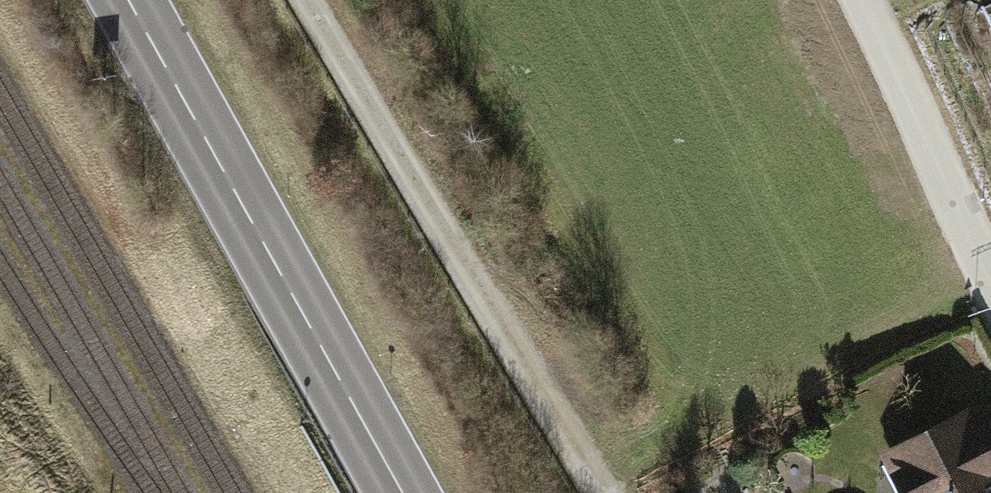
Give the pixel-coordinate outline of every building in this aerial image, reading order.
[(963,409),(875,458),(895,492),(990,492),(990,459),(963,409)]
